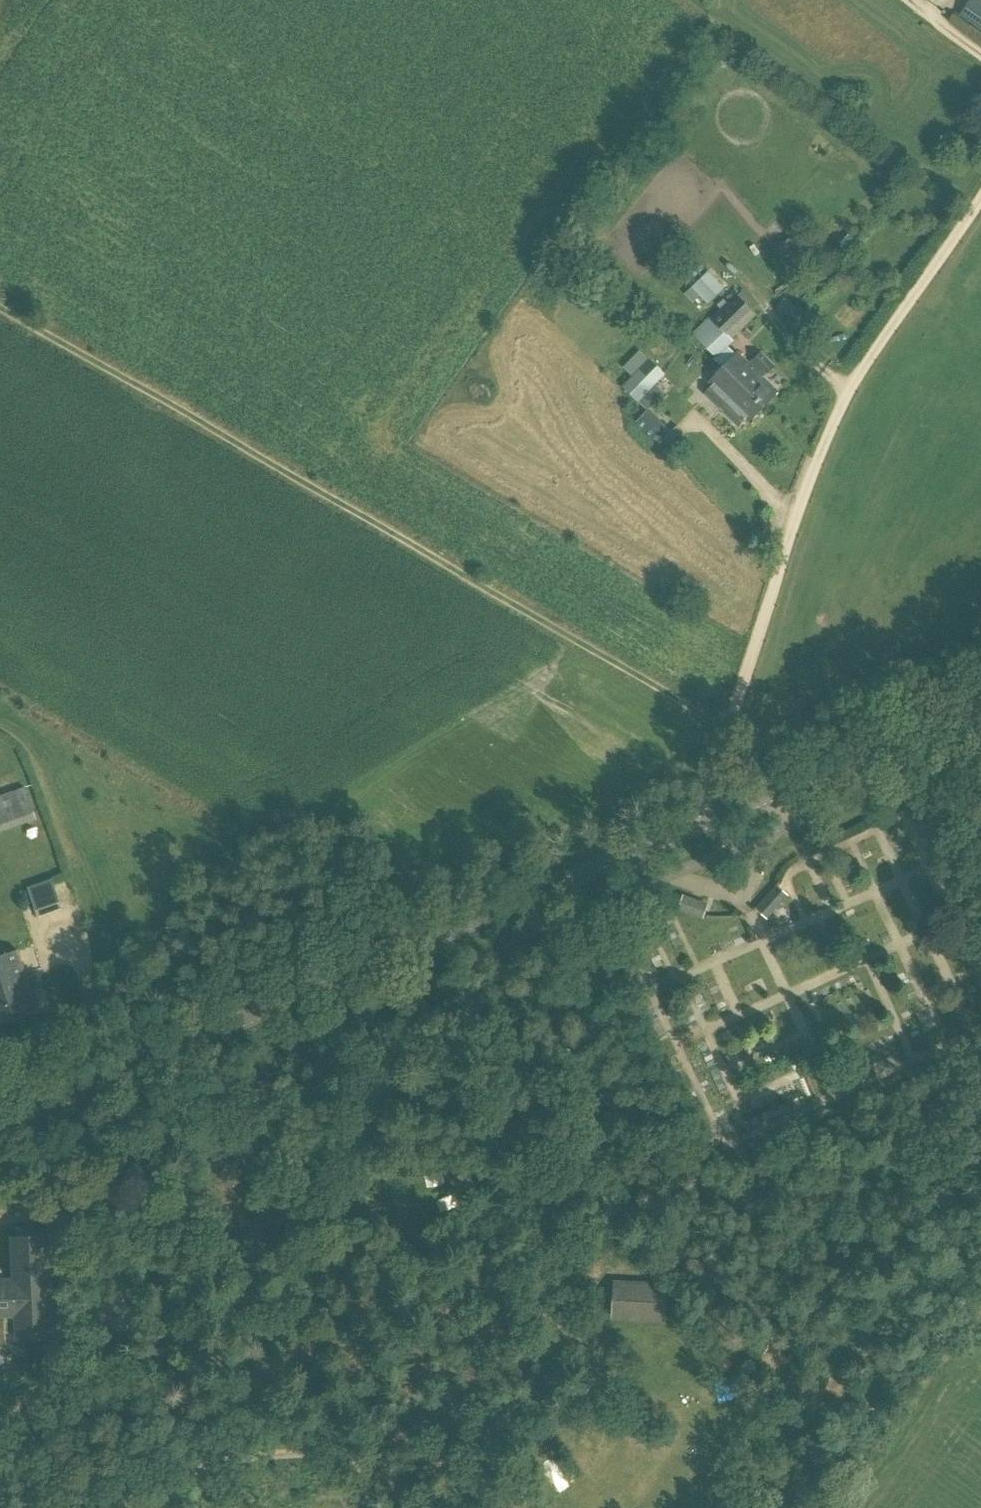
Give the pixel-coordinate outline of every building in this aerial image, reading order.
[(980,25),(980,0),(968,0),(961,11),(980,25)] [(700,295),(708,303),(723,289),(707,272),(686,293),(694,301),(700,295)] [(693,333),(717,358),(734,341),(732,337),(757,314),(736,292),(711,314),(712,315),(693,333)] [(801,316),(787,300),(779,308),(792,323),(801,316)] [(626,382),(624,384),(638,399),(640,396),(650,407),(664,393),(654,383),(664,373),(641,350),(630,361),(624,367),(629,373),(632,376),(626,382)] [(725,365),(764,405),(778,392),(764,377),(775,365),(761,351),(750,362),(739,351),(725,365)] [(764,405),(725,365),(710,380),(728,398),(720,406),(742,427),(764,405)] [(669,432),(648,412),(638,422),(660,442),(669,432)] [(0,795),(0,832),(36,819),(25,787),(0,795)] [(856,851),(873,844),(866,829),(849,836),(856,851)] [(52,879),(28,887),(39,918),(63,909),(52,879)] [(756,907),(755,908),(767,918),(768,917),(782,901),(788,895),(779,886),(777,885),(756,907)] [(678,907),(677,908),(703,917),(704,915),(707,904),(705,903),(699,901),(691,899),(685,897),(685,896),(682,895),(679,903),(678,907)] [(36,1006),(17,951),(0,957),(0,1017),(36,1006)] [(5,1342),(3,1331),(16,1330),(17,1337),(49,1337),(46,1234),(11,1235),(12,1278),(2,1278),(2,1275),(1,1273),(0,1271),(0,1343),(5,1342)] [(614,1319),(663,1320),(663,1286),(615,1284),(614,1319)]
